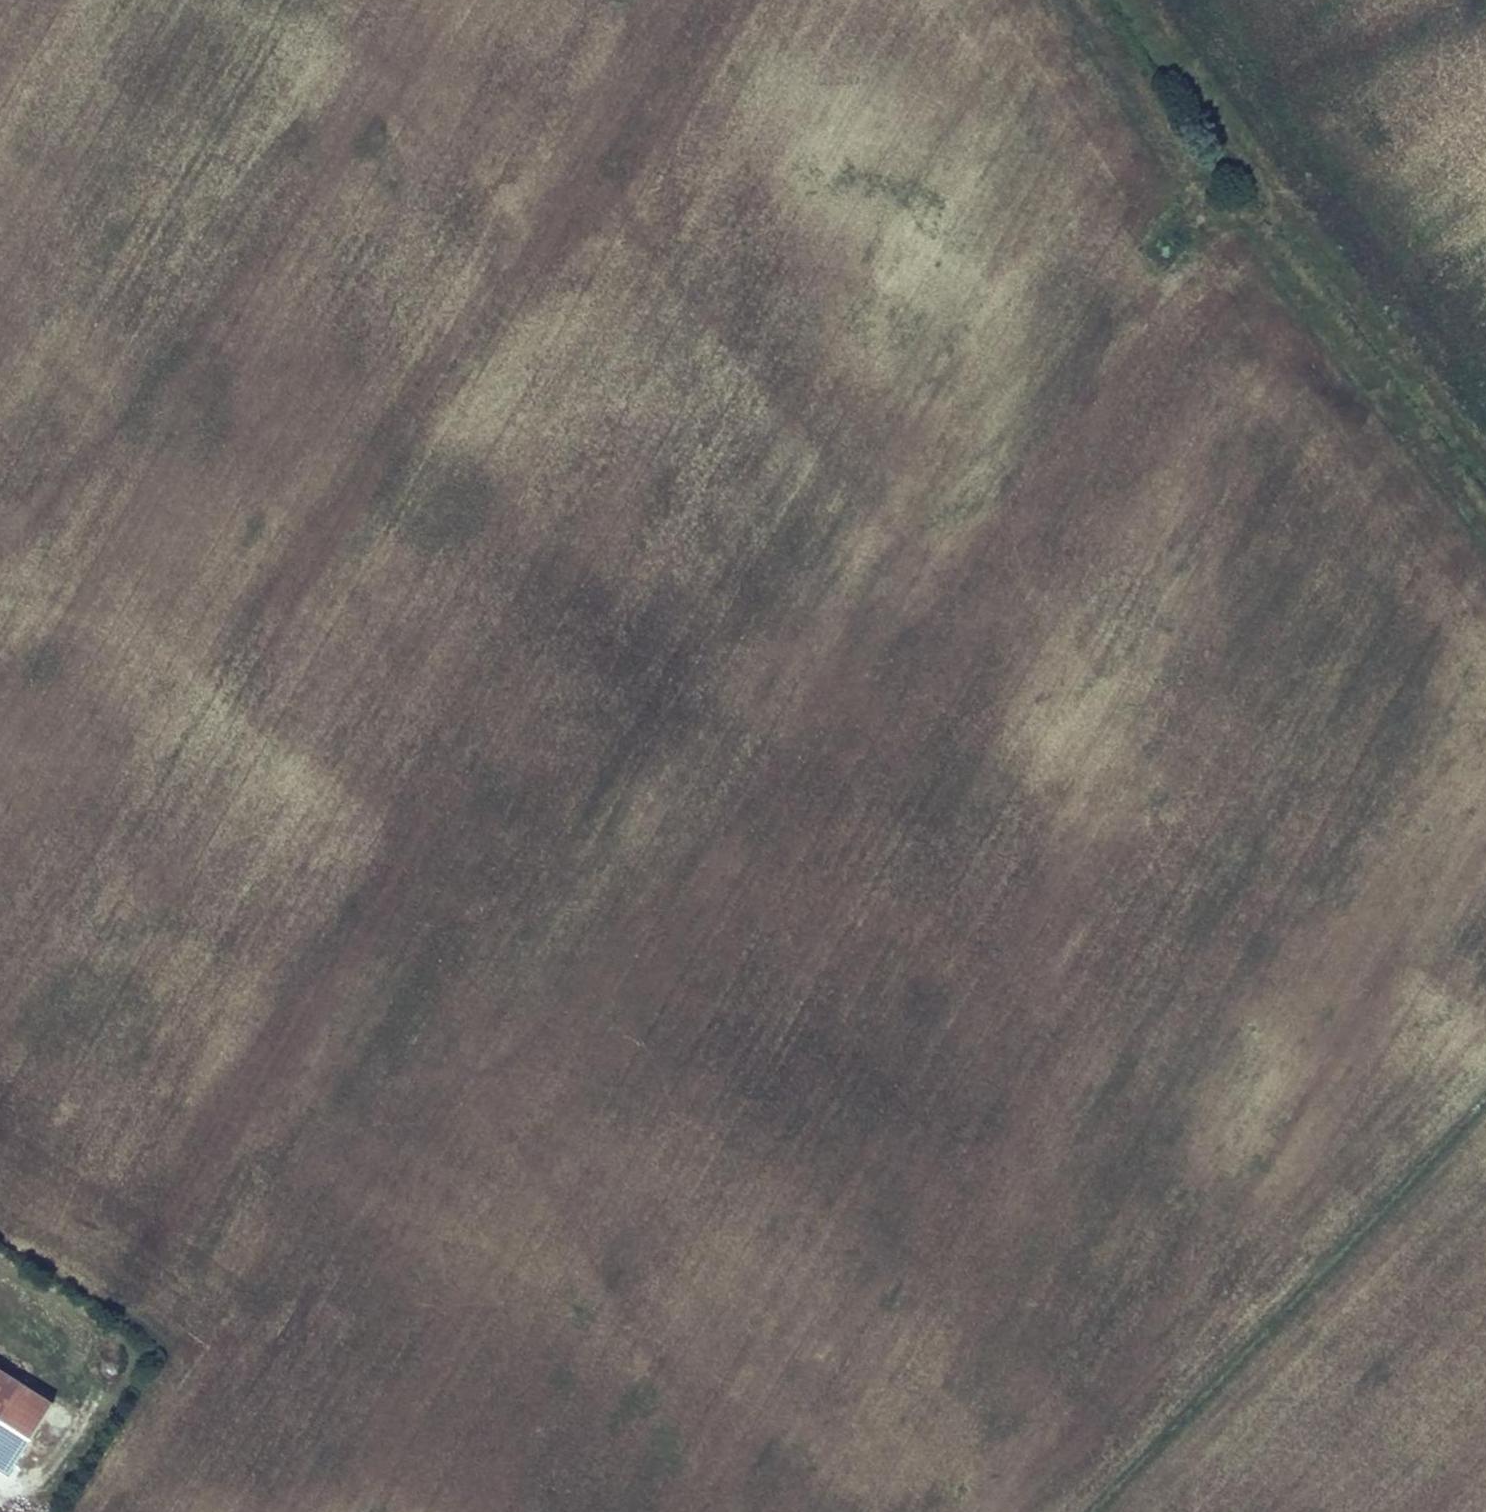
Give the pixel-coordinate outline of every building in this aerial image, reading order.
[(21,1383),(0,1369),(0,1416),(21,1383)] [(51,1402),(21,1383),(0,1416),(0,1467),(7,1471),(51,1402)]
